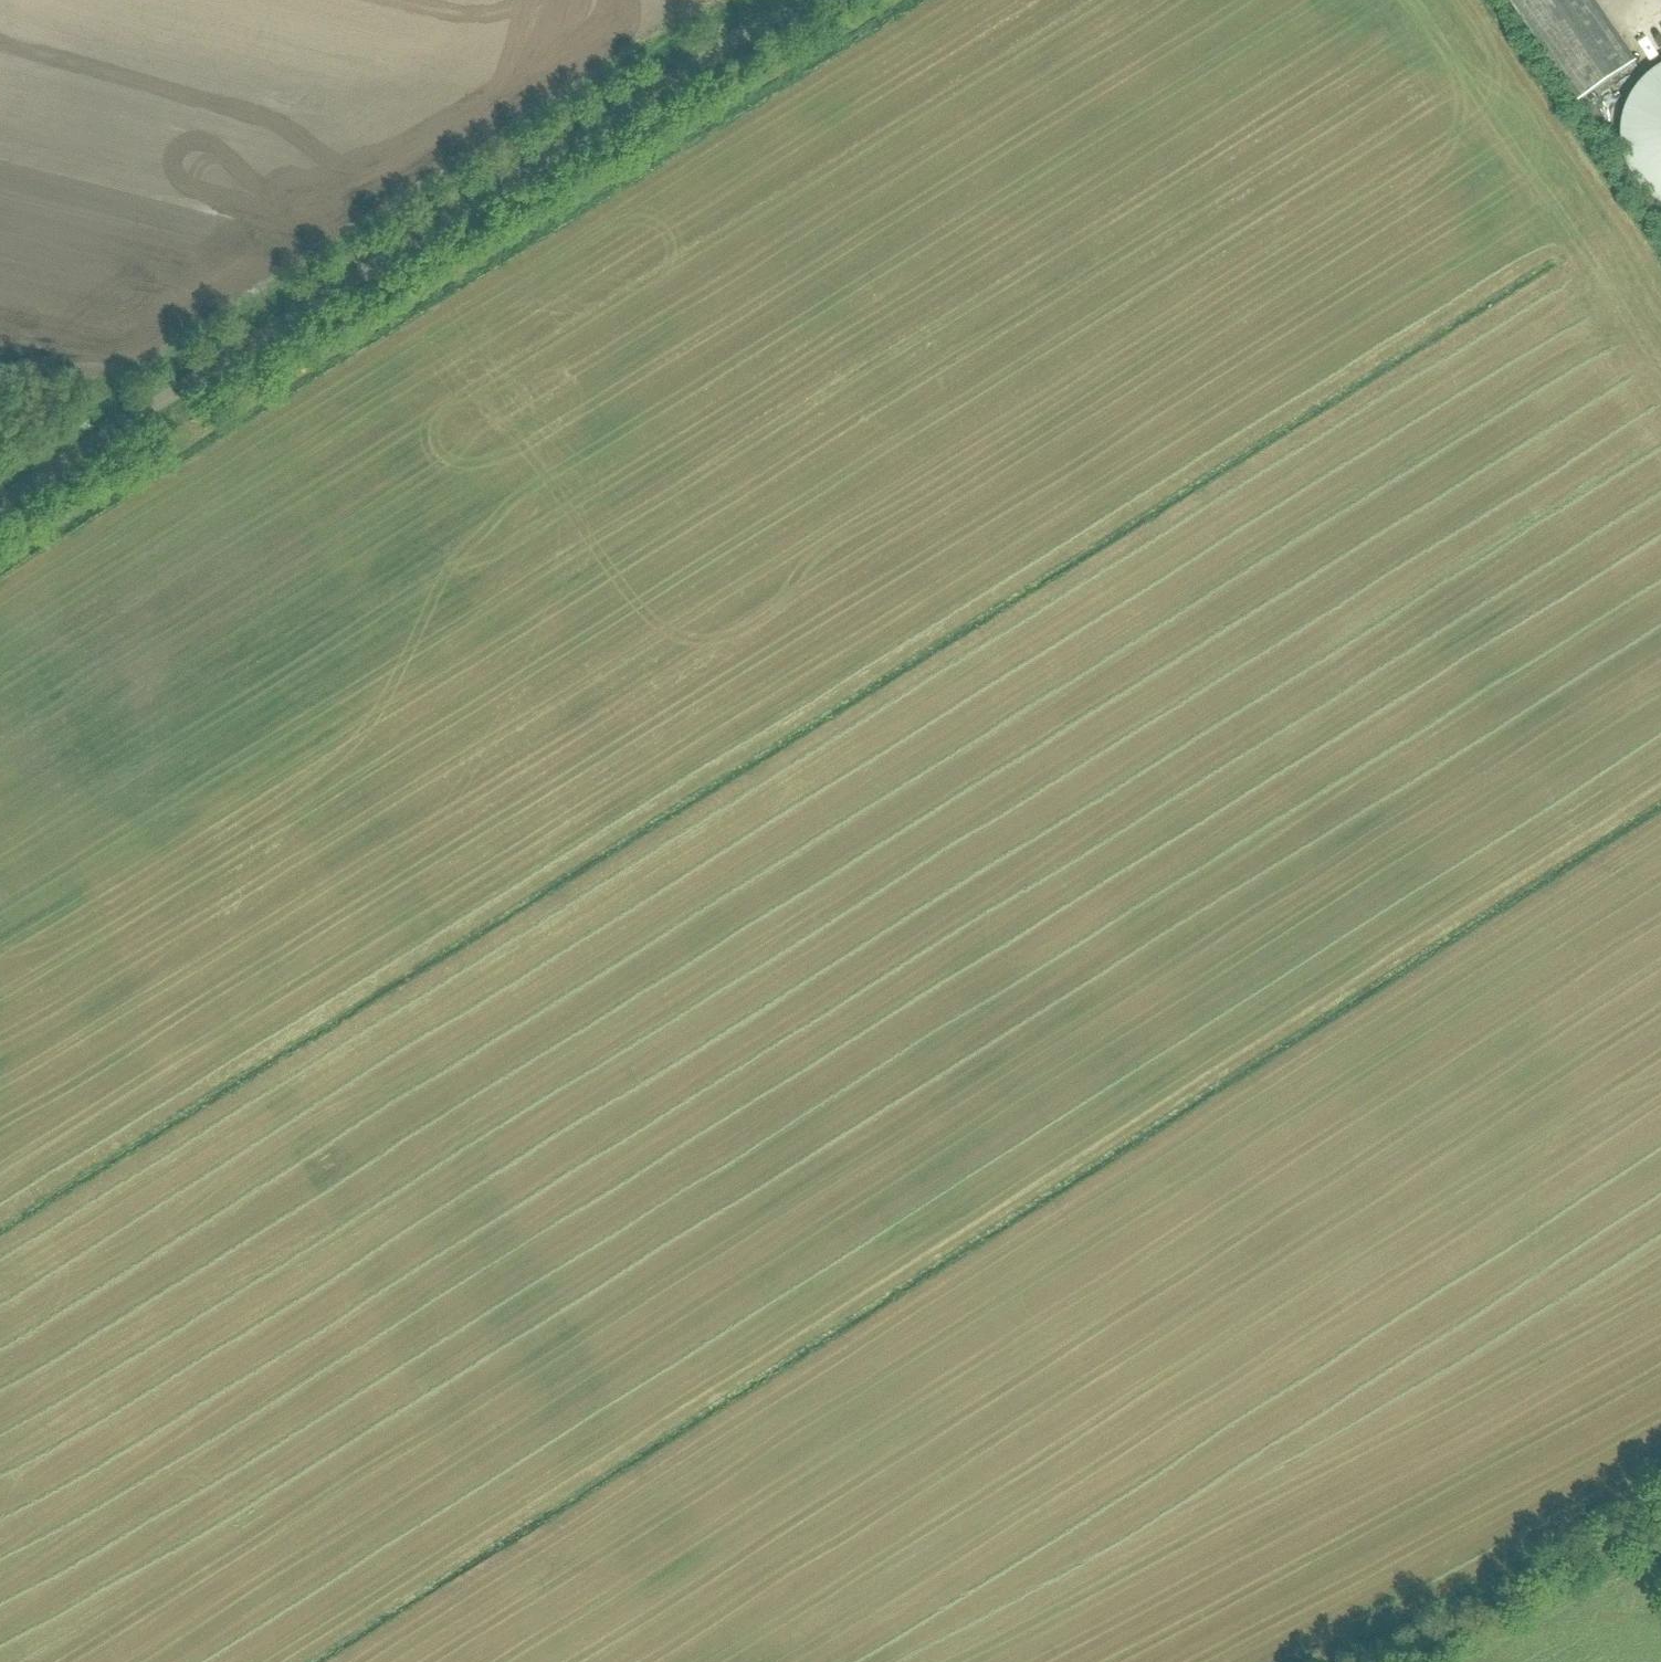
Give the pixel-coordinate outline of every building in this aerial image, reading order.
[(1593,0),(1510,0),(1580,101),(1636,62),(1593,0)]
